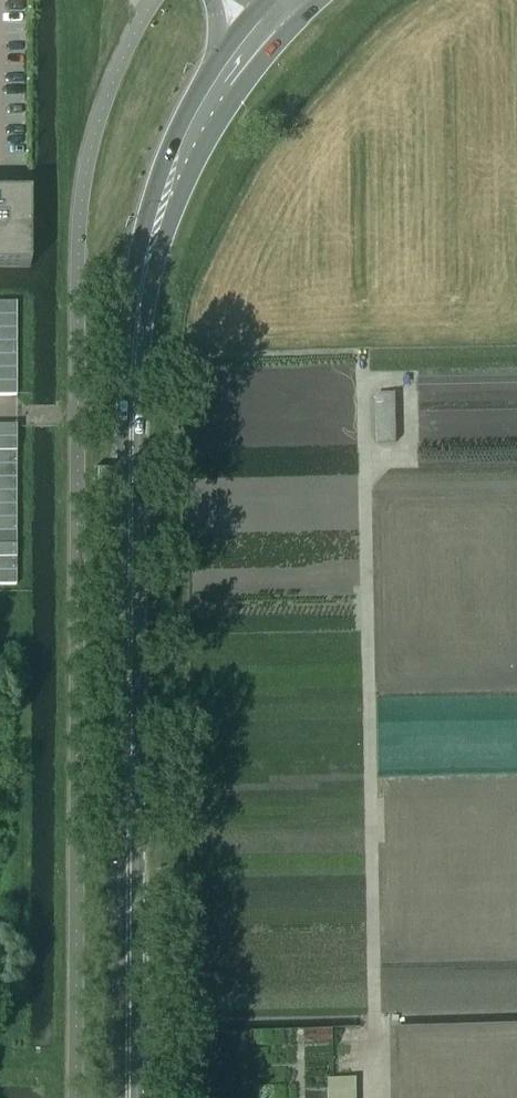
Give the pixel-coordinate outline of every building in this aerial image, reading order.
[(0,193),(0,266),(30,266),(30,193),(0,193)] [(0,303),(0,316),(16,316),(16,303),(0,303)] [(0,316),(0,330),(16,330),(16,316),(0,316)] [(0,330),(0,343),(16,343),(16,330),(0,330)] [(0,343),(0,356),(16,356),(16,343),(0,343)] [(0,356),(0,369),(16,369),(16,356),(0,356)] [(0,369),(0,383),(16,383),(16,369),(0,369)] [(0,383),(0,396),(16,396),(16,383),(0,383)] [(395,394),(377,395),(378,443),(396,443),(395,394)] [(0,426),(0,439),(16,439),(16,426),(0,426)] [(0,439),(0,452),(16,452),(16,439),(0,439)] [(0,452),(0,466),(16,466),(16,452),(0,452)] [(0,466),(0,479),(16,479),(16,466),(0,466)] [(0,479),(0,492),(16,492),(16,479),(0,479)] [(0,492),(0,505),(16,505),(16,492),(0,492)] [(0,505),(0,519),(16,519),(16,505),(0,505)] [(0,519),(0,532),(16,532),(16,519),(0,519)] [(0,532),(0,545),(16,545),(16,532),(0,532)] [(0,545),(0,559),(16,559),(16,545),(0,545)] [(0,559),(0,572),(16,572),(16,559),(0,559)] [(0,572),(0,585),(16,585),(16,572),(0,572)] [(326,1081),(327,1097),(354,1097),(353,1079),(326,1081)]
